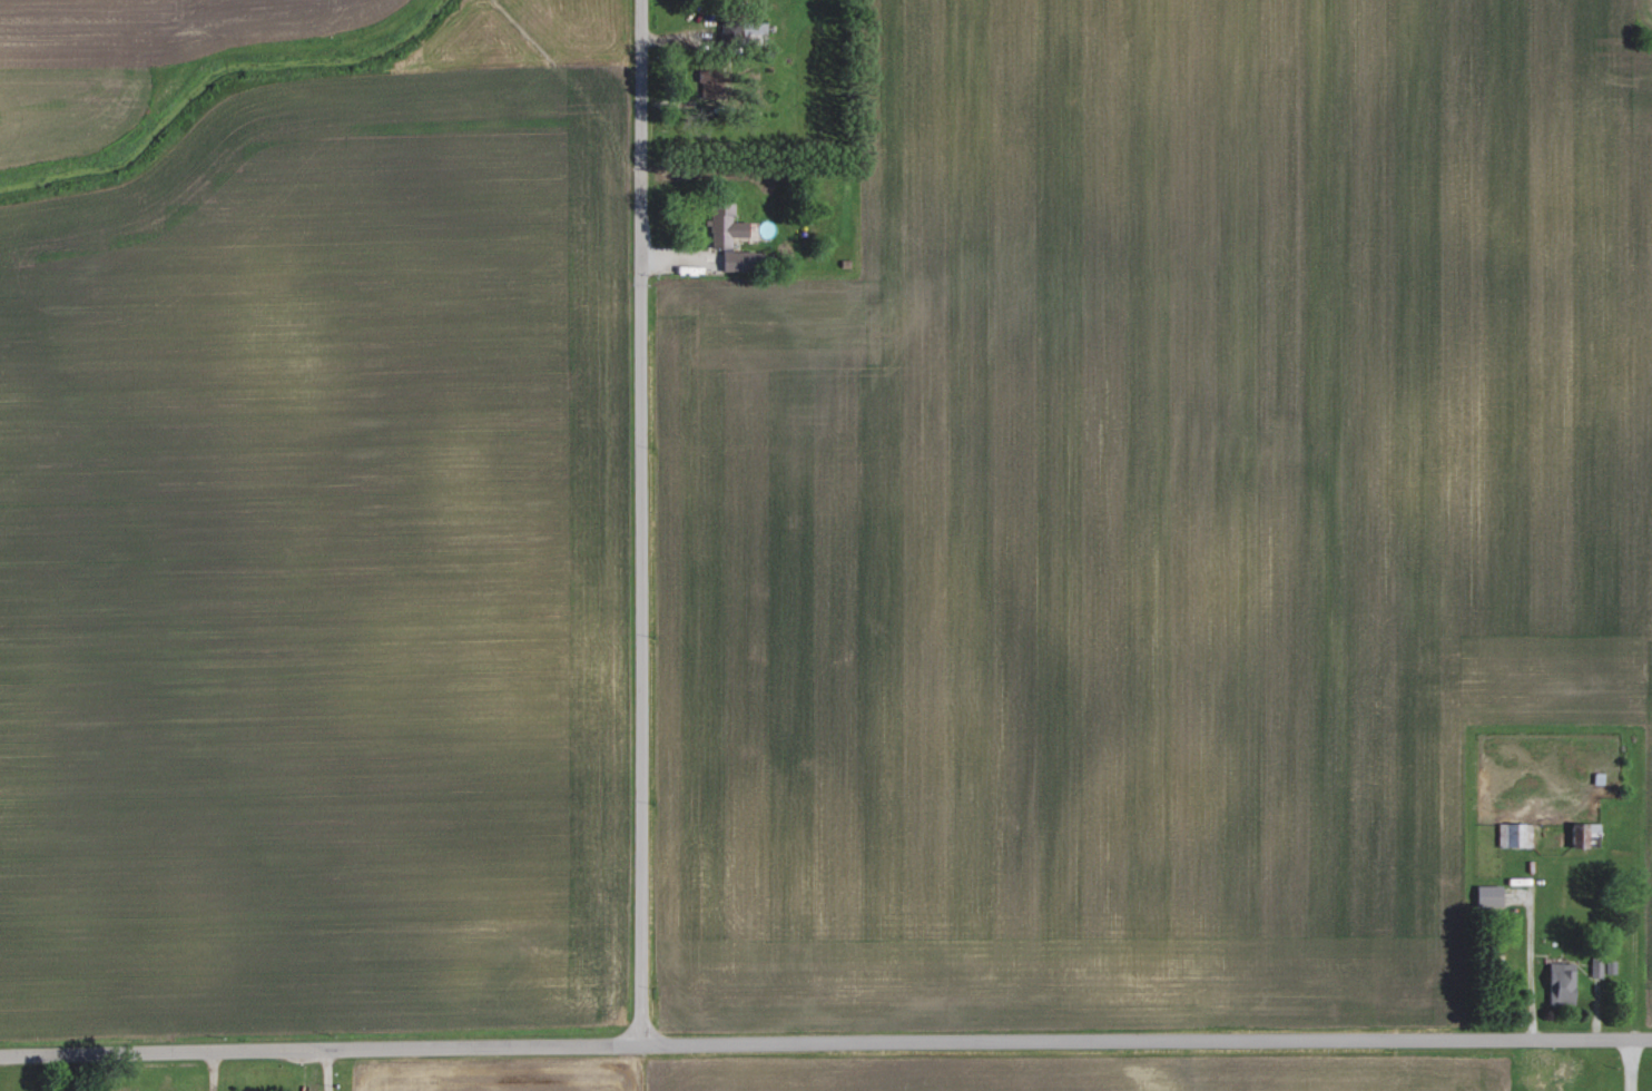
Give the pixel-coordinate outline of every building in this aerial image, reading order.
[(714,97),(715,70),(698,69),(697,97),(714,97)] [(746,237),(746,221),(733,222),(732,204),(708,204),(709,247),(731,246),(730,237),(746,237)] [(720,269),(751,270),(751,251),(721,250),(720,269)] [(1497,847),(1531,848),(1532,824),(1497,823),(1497,847)] [(1569,842),(1576,842),(1576,848),(1587,849),(1587,842),(1597,843),(1598,824),(1569,823),(1569,842)] [(1500,886),(1474,886),(1475,909),(1500,908),(1500,886)] [(1573,963),(1547,963),(1547,1003),(1572,1004),(1573,963)]
